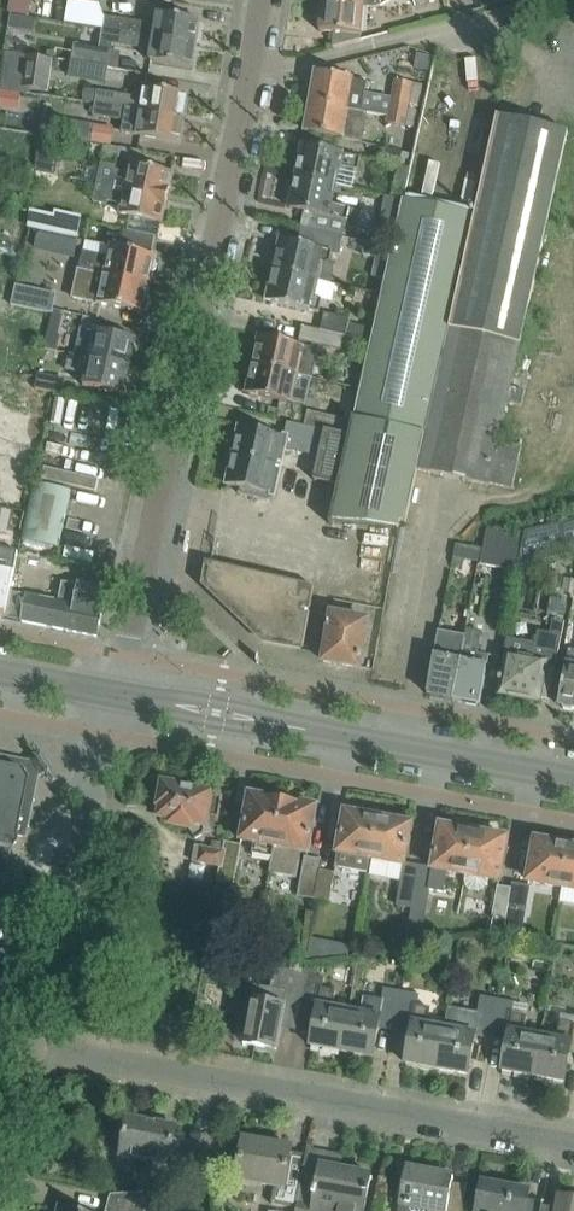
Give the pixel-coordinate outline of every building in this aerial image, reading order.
[(102,29),(196,46),(200,22),(158,15),(156,24),(103,16),(99,4),(73,0),(69,0),(65,22),(102,28),(102,29)] [(381,0),(322,0),(322,4),(363,8),(380,9),(381,0)] [(483,9),(510,0),(480,0),(483,9)] [(360,36),(361,36),(363,8),(322,4),(319,32),(334,33),(332,48),(360,41),(360,36)] [(102,29),(98,48),(111,50),(112,44),(152,50),(149,61),(192,69),(196,46),(102,29)] [(108,67),(111,50),(74,44),(71,61),(108,67)] [(50,79),(52,60),(25,55),(22,86),(52,91),(54,80),(50,79)] [(108,67),(71,61),(67,78),(106,84),(108,67)] [(353,80),(352,79),(316,73),(310,103),(362,112),(367,83),(353,80)] [(394,80),(390,103),(419,108),(424,85),(414,83),(394,80)] [(94,103),(94,105),(182,121),(187,96),(144,88),(142,100),(115,95),(84,88),(82,101),(94,103)] [(310,103),(305,133),(362,143),(367,113),(362,112),(310,103)] [(390,103),(387,123),(405,126),(414,128),(419,129),(423,109),(419,108),(390,103)] [(182,121),(94,105),(93,115),(123,121),(121,133),(178,144),(182,121)] [(95,125),(43,116),(39,133),(92,142),(95,125)] [(296,174),(296,178),(336,187),(337,185),(352,188),(356,170),(363,172),(365,160),(302,146),(299,162),(296,164),(294,171),(296,174)] [(120,149),(118,160),(142,164),(144,153),(120,149)] [(383,149),(380,164),(408,170),(411,155),(383,149)] [(130,166),(128,177),(112,173),(113,170),(100,167),(96,185),(166,200),(171,175),(130,166)] [(332,204),(336,187),(296,178),(295,182),(291,184),(289,192),(292,195),(289,209),(314,214),(310,231),(342,238),(346,221),(351,223),(354,209),(349,208),(332,204)] [(161,225),(166,200),(96,185),(93,202),(108,205),(109,202),(122,204),(119,216),(145,222),(141,237),(153,239),(155,240),(159,225),(161,225)] [(417,472),(471,216),(398,201),(371,328),(368,341),(351,422),(348,437),(339,480),(331,519),(397,530),(399,522),(406,524),(417,472)] [(31,211),(27,230),(78,240),(82,217),(55,212),(55,216),(31,211)] [(108,257),(83,252),(79,272),(148,286),(151,272),(153,271),(154,264),(153,262),(153,258),(149,257),(153,239),(141,237),(122,233),(119,251),(110,249),(108,257)] [(275,269),(275,272),(316,281),(320,262),(329,264),(331,252),(281,242),(278,257),(275,258),(274,266),(275,269)] [(388,247),(367,242),(365,254),(374,256),(385,259),(388,247)] [(374,256),(371,273),(382,275),(385,259),(374,256)] [(75,287),(73,299),(97,305),(96,305),(142,315),(143,308),(146,306),(147,301),(145,298),(148,286),(79,272),(75,287)] [(331,284),(316,281),(275,272),(274,275),(271,276),(270,284),(271,287),(268,302),(318,313),(321,300),(327,301),(331,284)] [(11,304),(52,313),(57,294),(15,285),(11,304)] [(323,312),(319,330),(345,336),(368,341),(371,328),(347,323),(348,318),(323,312)] [(345,336),(319,330),(301,326),(298,341),(319,345),(341,350),(345,336)] [(79,327),(73,354),(73,356),(129,368),(135,339),(79,327)] [(318,350),(283,342),(259,337),(256,351),(254,352),(252,361),(254,363),(253,366),(299,376),(303,359),(315,362),(318,350)] [(73,356),(73,354),(70,354),(66,372),(83,376),(81,385),(123,394),(129,368),(73,356)] [(296,390),(299,376),(253,366),(252,369),(250,370),(248,378),(250,380),(247,394),(305,406),(309,393),(296,390)] [(65,379),(38,373),(35,389),(62,395),(65,379)] [(348,437),(351,422),(307,412),(304,427),(324,432),(348,437)] [(319,454),(324,432),(304,427),(287,423),(284,437),(240,428),(237,441),(234,443),(232,452),(234,455),(234,457),(296,470),(300,450),(319,454)] [(339,480),(348,437),(324,432),(319,454),(315,475),(339,480)] [(293,483),(296,470),(234,457),(234,459),(230,461),(228,470),(230,473),(227,486),(241,489),(240,495),(271,502),(272,496),(274,496),(276,487),(284,489),(293,483)] [(71,484),(35,477),(21,541),(57,549),(71,484)] [(524,533),(516,567),(573,553),(573,520),(524,531),(524,533)] [(516,567),(524,533),(486,529),(479,564),(516,571),(516,567)] [(457,544),(455,557),(465,559),(467,546),(457,544)] [(5,619),(11,593),(14,573),(18,552),(0,549),(0,618),(5,619)] [(210,566),(206,585),(264,640),(303,647),(314,589),(210,566)] [(78,584),(77,588),(67,586),(64,602),(27,595),(27,596),(11,593),(5,619),(97,637),(107,590),(78,584)] [(331,614),(322,662),(359,669),(367,620),(331,614)] [(511,638),(500,696),(504,696),(503,699),(505,701),(512,703),(514,700),(515,698),(539,703),(540,698),(549,700),(554,675),(545,674),(547,665),(556,666),(565,622),(553,619),(550,634),(537,631),(535,642),(511,638)] [(465,637),(454,699),(466,701),(465,704),(477,706),(477,703),(481,704),(489,656),(478,654),(482,632),(467,629),(465,637)] [(437,646),(428,694),(429,694),(431,695),(431,698),(442,700),(442,697),(454,699),(465,637),(439,633),(437,646)] [(569,651),(559,706),(562,707),(564,710),(572,712),(573,710),(573,652),(569,651)] [(0,768),(0,866),(8,868),(26,780),(20,771),(0,768)] [(170,825),(187,828),(195,839),(203,834),(203,833),(208,833),(215,828),(217,819),(221,800),(211,798),(211,795),(179,788),(179,787),(174,778),(162,776),(154,781),(160,791),(162,791),(159,806),(162,807),(160,817),(171,819),(170,825)] [(272,857),(284,798),(271,796),(263,799),(250,797),(241,844),(253,846),(251,853),(271,857),(272,857)] [(295,800),(284,798),(272,857),(271,857),(268,873),(296,878),(300,854),(307,856),(316,809),(303,807),(295,800)] [(371,862),(378,821),(377,821),(373,815),(365,814),(360,818),(345,815),(339,856),(336,868),(369,874),(371,862)] [(380,821),(378,821),(371,862),(404,868),(411,826),(397,824),(392,819),(385,817),(380,821)] [(467,877),(474,834),(442,828),(434,871),(467,877)] [(507,840),(474,834),(467,877),(466,881),(467,887),(471,891),(480,893),(485,890),(488,885),(489,881),(499,882),(507,840)] [(536,843),(529,883),(562,889),(569,848),(568,848),(564,843),(556,841),(550,845),(536,843)] [(241,846),(225,842),(223,842),(221,850),(219,867),(216,881),(233,884),(241,846)] [(219,867),(221,850),(195,846),(191,862),(219,867)] [(562,889),(573,891),(573,847),(571,849),(569,848),(562,889)] [(315,899),(320,870),(319,870),(321,861),(304,858),(297,897),(314,900),(314,898),(315,899)] [(335,873),(320,870),(315,899),(329,901),(335,873)] [(427,905),(433,875),(417,872),(415,878),(412,902),(427,905)] [(412,902),(415,878),(401,876),(395,906),(411,909),(412,902)] [(513,888),(508,916),(524,920),(530,888),(513,885),(513,888)] [(513,888),(511,888),(497,886),(491,918),(506,920),(507,916),(508,916),(513,888)] [(251,1001),(243,1044),(276,1050),(284,1005),(298,1007),(304,972),(274,967),(268,1004),(251,1001)] [(342,1052),(349,1011),(331,1008),(334,993),(322,990),(324,978),(309,976),(303,1009),(317,1011),(310,1046),(342,1052)] [(379,1022),(393,1025),(399,992),(384,989),(382,1000),(369,998),(366,1014),(349,1011),(342,1052),(373,1058),(379,1022)] [(437,1069),(445,1028),(428,1025),(430,1009),(417,1007),(419,995),(404,992),(398,1026),(412,1028),(406,1063),(437,1069)] [(445,1028),(437,1069),(468,1075),(475,1036),(476,1029),(490,1032),(496,999),(481,996),(478,1012),(449,1006),(445,1028)] [(533,1077),(541,1036),(524,1033),(527,1016),(514,1014),(516,1003),(501,1000),(495,1033),(509,1036),(502,1071),(533,1077)] [(570,1053),(572,1047),(573,1047),(573,1025),(561,1023),(558,1039),(541,1036),(533,1077),(565,1083),(570,1053)] [(127,1118),(120,1156),(169,1165),(171,1157),(189,1160),(188,1166),(208,1170),(213,1140),(192,1136),(191,1142),(175,1140),(177,1128),(127,1118)] [(298,1203),(306,1156),(305,1155),(304,1159),(289,1157),(291,1148),(243,1140),(236,1180),(274,1186),(271,1204),(297,1209),(298,1203)] [(371,1176),(322,1167),(324,1154),(307,1151),(306,1156),(298,1203),(297,1209),(296,1210),(365,1210),(371,1176)] [(400,1205),(399,1210),(463,1210),(467,1184),(453,1181),(454,1178),(406,1169),(400,1205)] [(543,1202),(528,1199),(529,1192),(483,1183),(478,1210),(541,1210),(543,1202)] [(106,1210),(146,1210),(150,1198),(151,1198),(165,1202),(168,1191),(110,1194),(106,1210)] [(543,1202),(541,1210),(573,1210),(573,1200),(571,1199),(571,1198),(557,1195),(556,1204),(543,1202)]
